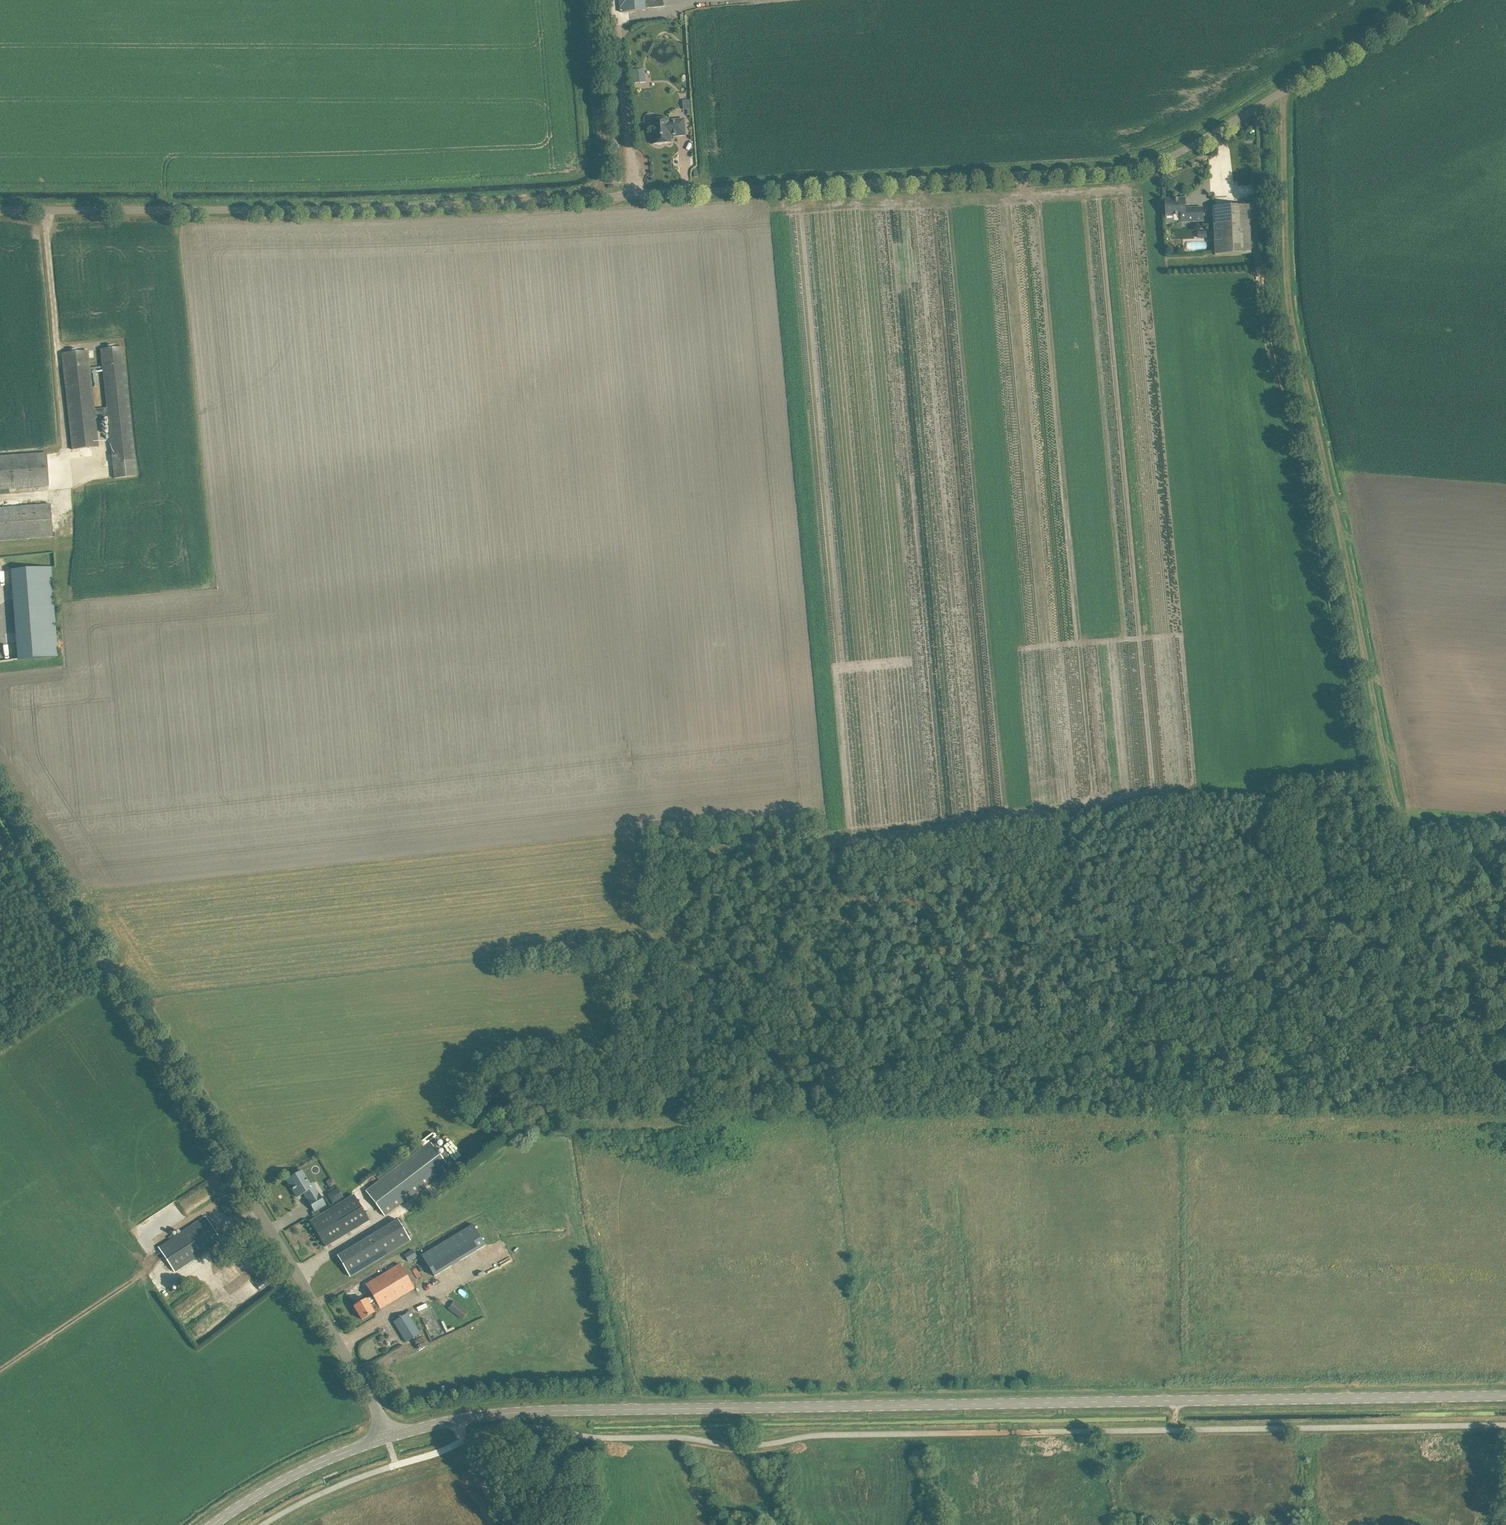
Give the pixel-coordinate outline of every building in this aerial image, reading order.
[(662,0),(620,0),(621,12),(663,9),(662,0)] [(646,68),(633,70),(636,83),(648,81),(646,68)] [(652,120),(654,133),(652,133),(653,144),(672,143),(671,136),(686,135),(685,119),(670,120),(670,119),(652,120)] [(1186,198),(1165,199),(1166,224),(1174,224),(1174,216),(1182,216),(1182,222),(1204,221),(1204,208),(1186,208),(1186,198)] [(1251,254),(1250,216),(1249,206),(1213,207),(1215,255),(1251,254)] [(137,476),(123,347),(101,349),(107,408),(94,409),(88,350),(62,353),(72,450),(98,447),(95,419),(108,417),(115,478),(137,476)] [(50,485),(48,453),(0,457),(0,489),(50,485)] [(50,504),(0,507),(0,540),(53,536),(50,504)] [(16,640),(11,641),(12,653),(17,653),(17,659),(57,656),(51,566),(11,569),(16,640)] [(380,1179),(365,1191),(384,1216),(449,1167),(430,1141),(435,1137),(432,1133),(419,1142),(421,1144),(378,1177),(380,1179)] [(315,1212),(318,1210),(326,1205),(313,1183),(309,1185),(301,1171),(287,1180),(297,1197),(307,1191),(308,1194),(305,1196),(308,1200),(307,1200),(314,1211),(315,1212)] [(333,1203),(344,1196),(338,1187),(327,1195),(333,1203)] [(321,1214),(318,1210),(315,1212),(314,1211),(312,1212),(315,1218),(310,1221),(325,1246),(369,1220),(353,1194),(321,1214)] [(486,1246),(512,1230),(498,1208),(472,1224),(486,1246)] [(158,1247),(174,1272),(221,1241),(205,1216),(158,1247)] [(397,1219),(337,1256),(350,1276),(410,1240),(397,1219)] [(426,1262),(435,1277),(486,1246),(472,1224),(422,1255),(426,1262)] [(420,1252),(407,1260),(422,1285),(435,1277),(426,1262),(422,1255),(420,1252)] [(366,1284),(372,1296),(366,1299),(354,1306),(362,1319),(371,1314),(414,1289),(400,1265),(374,1279),(366,1284)] [(462,1307),(456,1314),(462,1320),(468,1312),(462,1307)] [(393,1321),(406,1342),(420,1334),(407,1313),(393,1321)]
